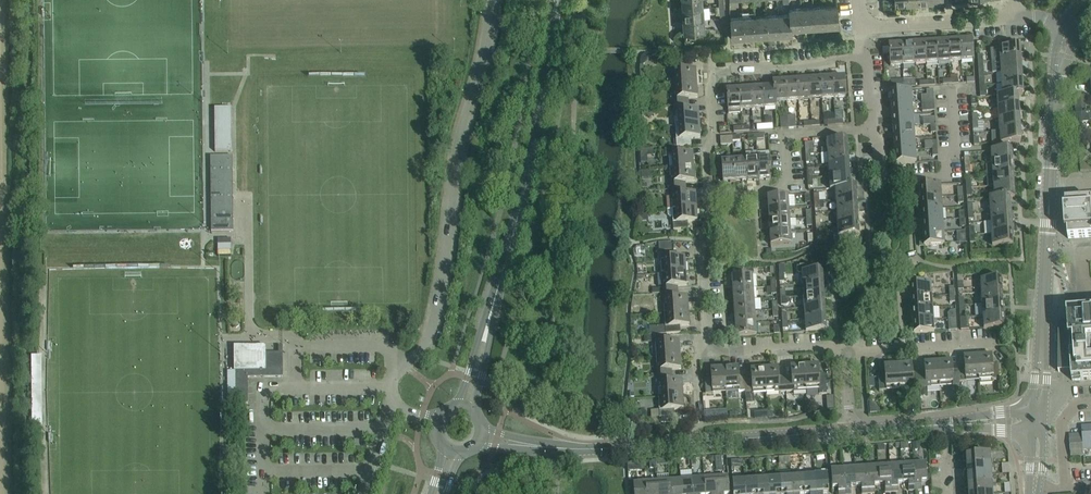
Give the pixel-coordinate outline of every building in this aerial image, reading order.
[(838,26),(837,5),(836,5),(825,6),(826,26),(837,25),(837,26),(838,26)] [(683,19),(703,18),(702,6),(682,8),(683,19)] [(814,27),(826,26),(825,6),(813,7),(814,27)] [(803,28),(801,7),(789,8),(789,14),(790,13),(791,29),(803,28)] [(803,28),(814,27),(813,7),(801,7),(803,28)] [(744,37),(756,36),(754,16),(754,12),(749,12),(749,16),(742,17),(744,37)] [(791,34),(791,29),(790,13),(789,14),(778,14),(779,34),(791,34),(790,34),(791,34)] [(767,35),(779,34),(778,14),(766,15),(767,35)] [(756,36),(767,35),(766,15),(754,16),(756,36)] [(744,37),(742,17),(731,18),(731,17),(730,17),(732,38),(744,37)] [(704,29),(703,19),(703,18),(683,19),(684,31),(684,32),(705,30),(705,29),(704,29)] [(949,62),(961,61),(959,40),(947,41),(949,62)] [(961,61),(973,60),(971,40),(959,40),(961,61)] [(937,63),(949,62),(947,41),(935,42),(937,63)] [(993,49),(991,50),(991,58),(993,58),(993,62),(999,61),(1020,60),(1020,54),(1023,54),(1024,53),(1023,47),(1019,47),(1015,48),(1014,41),(998,42),(998,48),(993,49)] [(900,44),(900,42),(893,42),(893,45),(889,45),(890,66),(902,65),(900,44)] [(925,63),(937,63),(935,42),(924,43),(925,63)] [(914,64),(925,63),(924,43),(912,44),(914,64)] [(902,65),(914,64),(912,44),(900,44),(902,65)] [(1000,73),(1021,72),(1020,60),(999,61),(1000,73)] [(684,72),(683,66),(685,66),(685,65),(671,66),(671,74),(674,73),(675,86),(696,85),(695,71),(684,72)] [(1001,85),(1022,83),(1021,72),(1000,73),(1001,85)] [(833,98),(845,97),(844,77),(832,78),(833,98)] [(810,100),(822,99),(820,78),(809,79),(810,100)] [(822,99),(833,98),(832,78),(820,78),(822,99)] [(798,101),(810,100),(809,79),(797,80),(798,101)] [(787,101),(798,101),(797,80),(785,81),(787,101)] [(891,89),(902,88),(903,88),(903,83),(903,80),(891,81),(891,89)] [(787,101),(785,81),(773,82),(773,87),(774,87),(775,102),(776,102),(787,101)] [(1022,95),(1022,83),(1001,85),(1002,96),(1017,95),(1017,96),(1022,95)] [(676,94),(672,95),(673,99),(673,107),(686,106),(688,105),(686,105),(685,99),(697,98),(696,85),(675,86),(676,94)] [(763,108),(776,107),(776,102),(775,102),(774,87),(773,87),(762,88),(763,108)] [(740,110),(752,109),(750,88),(738,89),(740,110)] [(752,109),(763,108),(762,88),(750,88),(752,109)] [(728,114),(739,114),(740,114),(740,110),(738,89),(726,90),(728,114)] [(921,103),(933,102),(933,94),(932,90),(926,90),(926,95),(921,96),(921,103)] [(891,105),(912,103),(911,91),(890,93),(891,105)] [(1018,107),(1017,96),(1017,95),(1002,96),(996,96),(997,108),(1018,107)] [(1086,96),(1075,97),(1076,109),(1082,108),(1082,100),(1086,100),(1086,96)] [(922,112),(934,112),(933,102),(921,103),(922,112)] [(892,117),(912,115),(912,103),(891,105),(892,117)] [(686,106),(673,107),(674,113),(674,118),(677,117),(678,126),(699,125),(698,111),(686,112),(686,106)] [(998,120),(1019,119),(1018,107),(997,108),(998,120)] [(215,152),(232,151),(232,108),(215,108),(215,152)] [(1081,113),(1082,123),(1090,123),(1090,125),(1090,112),(1081,113)] [(893,128),(913,127),(912,115),(892,117),(893,128)] [(780,129),(788,129),(788,116),(779,117),(780,124),(780,129)] [(788,129),(796,128),(795,123),(795,116),(788,116),(788,129)] [(930,126),(935,125),(935,117),(930,118),(922,118),(923,126),(930,126)] [(999,132),(1020,130),(1019,119),(998,120),(999,132)] [(689,145),(688,139),(700,138),(699,125),(678,126),(679,139),(675,139),(676,147),(691,145),(689,145)] [(894,140),(914,139),(913,127),(893,128),(894,140)] [(999,136),(991,136),(992,144),(1000,144),(1020,142),(1020,130),(999,132),(999,136)] [(720,145),(731,145),(732,145),(732,141),(732,137),(720,137),(720,145)] [(894,152),(915,150),(914,139),(894,140),(894,152)] [(821,154),(848,152),(847,140),(826,142),(827,149),(821,149),(821,154)] [(813,155),(813,143),(804,143),(805,155),(810,155),(811,155),(813,155)] [(681,155),(680,149),(682,149),(682,148),(664,149),(665,157),(671,157),(672,169),(693,168),(692,155),(681,155)] [(895,164),(916,162),(915,150),(894,152),(895,164)] [(991,164),(1012,162),(1011,150),(990,151),(991,164)] [(848,164),(848,152),(821,154),(821,155),(827,154),(828,166),(848,164)] [(210,232),(222,232),(233,232),(232,156),(209,157),(210,232)] [(758,179),(770,179),(769,158),(757,159),(758,179)] [(735,181),(747,180),(745,159),(734,160),(735,181)] [(747,180),(758,179),(757,159),(745,159),(747,180)] [(723,182),(735,181),(734,160),(721,161),(723,182)] [(992,175),(1013,174),(1012,162),(991,164),(992,175)] [(829,177),(849,176),(848,164),(828,166),(829,177)] [(673,177),(669,178),(670,182),(670,190),(683,189),(685,189),(685,188),(683,188),(682,182),(694,181),(693,168),(672,169),(673,177)] [(993,187),(1013,186),(1013,174),(992,175),(993,187)] [(829,189),(835,189),(850,188),(850,187),(849,176),(829,177),(829,189)] [(920,198),(941,197),(940,185),(919,186),(920,198)] [(1014,197),(1013,186),(993,187),(994,198),(1009,197),(1009,198),(1014,197)] [(835,200),(856,198),(855,187),(850,187),(850,188),(835,189),(835,200)] [(683,195),(683,189),(670,190),(671,201),(672,201),(672,210),(696,208),(695,194),(683,195)] [(768,209),(788,208),(787,196),(767,197),(768,209)] [(921,210),(942,208),(941,197),(920,198),(921,210)] [(989,211),(1010,209),(1009,198),(1009,197),(994,198),(988,198),(989,211)] [(836,212),(857,210),(856,198),(835,200),(836,212)] [(1066,201),(1066,209),(1064,209),(1066,232),(1068,231),(1068,239),(1090,237),(1090,200),(1066,201)] [(696,208),(672,210),(667,210),(668,215),(670,218),(672,217),(673,230),(688,229),(688,228),(686,228),(685,222),(697,221),(696,208)] [(768,221),(789,220),(788,208),(768,209),(768,221)] [(922,222),(942,220),(942,208),(921,210),(922,222)] [(990,222),(1011,221),(1010,209),(989,211),(990,222)] [(837,223),(858,222),(857,210),(836,212),(837,223)] [(769,232),(790,231),(789,220),(768,221),(769,232)] [(923,233),(943,232),(942,220),(922,222),(923,233)] [(991,234),(1012,233),(1011,221),(990,222),(991,234)] [(834,243),(855,241),(854,235),(859,234),(858,222),(837,223),(838,235),(834,235),(834,243)] [(770,245),(791,244),(790,231),(769,232),(770,245)] [(919,246),(923,246),(944,244),(943,232),(923,233),(923,239),(920,239),(918,241),(919,246)] [(992,246),(1012,245),(1012,233),(991,234),(992,246)] [(218,251),(231,250),(230,239),(217,239),(218,251)] [(673,259),(672,253),(675,253),(675,252),(660,253),(660,261),(663,261),(664,274),(685,273),(684,259),(673,259)] [(815,272),(815,265),(796,266),(797,272),(799,273),(801,273),(802,285),(823,283),(822,271),(815,272)] [(665,282),(662,282),(662,286),(663,294),(675,293),(677,293),(677,292),(675,293),(675,286),(686,286),(685,273),(664,274),(665,282)] [(732,290),(753,288),(752,276),(731,277),(732,290)] [(981,293),(1001,291),(1001,279),(980,281),(981,293)] [(803,296),(824,295),(823,283),(802,285),(803,296)] [(911,297),(931,296),(930,284),(910,285),(911,297)] [(733,301),(754,300),(753,288),(732,290),(733,301)] [(982,304),(1002,303),(1001,291),(981,293),(982,304)] [(675,293),(663,294),(663,301),(663,305),(667,305),(667,314),(688,312),(687,298),(676,299),(675,293)] [(804,308),(824,307),(824,295),(803,296),(804,308)] [(911,309),(932,308),(931,296),(911,297),(911,309)] [(785,298),(780,298),(781,306),(786,305),(789,303),(788,298),(785,298)] [(734,313),(754,312),(754,300),(733,301),(734,313)] [(982,316),(1003,315),(1002,303),(982,304),(982,316)] [(805,320),(825,318),(824,307),(804,308),(805,320)] [(912,321),(933,320),(932,308),(911,309),(910,309),(910,315),(912,315),(912,321)] [(948,319),(956,318),(955,310),(950,311),(947,314),(948,319)] [(653,327),(650,327),(651,335),(654,335),(680,333),(680,332),(678,332),(677,326),(689,325),(688,312),(667,314),(664,314),(665,326),(653,327)] [(735,325),(755,323),(754,312),(734,313),(735,325)] [(1067,313),(1068,323),(1067,323),(1067,324),(1062,324),(1061,325),(1060,326),(1060,327),(1060,343),(1059,343),(1059,372),(1060,372),(1060,370),(1070,370),(1070,371),(1072,371),(1072,381),(1090,379),(1090,312),(1067,313)] [(983,328),(1004,327),(1003,315),(982,316),(983,328)] [(961,330),(969,329),(968,317),(960,318),(961,330)] [(805,332),(826,331),(825,318),(805,320),(805,332)] [(949,331),(957,330),(956,318),(948,319),(949,331)] [(913,333),(934,332),(933,325),(937,324),(937,319),(933,320),(912,321),(913,333)] [(735,337),(756,335),(755,323),(735,325),(735,337)] [(667,343),(667,337),(669,337),(669,336),(654,337),(655,345),(658,344),(659,357),(680,356),(679,342),(667,343)] [(248,377),(282,377),(282,355),(273,355),(273,361),(265,361),(265,347),(234,347),(235,371),(236,404),(248,403),(248,377)] [(50,353),(43,353),(42,375),(50,375),(50,353)] [(991,367),(990,355),(977,356),(979,380),(979,384),(992,383),(992,380),(999,379),(998,364),(997,364),(997,367),(991,367)] [(669,376),(669,370),(681,369),(680,356),(659,357),(660,370),(656,370),(657,378),(669,377),(672,377),(672,376),(669,376)] [(959,382),(966,381),(979,380),(977,356),(964,357),(964,369),(958,369),(959,382)] [(952,373),(951,361),(937,362),(938,383),(951,382),(952,386),(959,385),(959,382),(958,369),(958,367),(957,367),(958,373),(952,373)] [(918,373),(918,376),(919,388),(926,387),(931,387),(930,384),(938,383),(937,362),(924,363),(925,375),(919,376),(918,373)] [(911,364),(897,365),(899,386),(907,386),(907,389),(912,389),(919,388),(918,376),(912,376),(911,364)] [(818,377),(817,365),(804,366),(806,387),(818,386),(818,390),(819,390),(819,395),(826,394),(825,374),(824,374),(824,377),(818,377)] [(899,386),(897,365),(884,366),(885,378),(879,378),(879,376),(878,376),(879,391),(887,390),(886,387),(899,386)] [(791,379),(785,379),(786,392),(793,391),(797,391),(797,388),(806,387),(804,366),(790,367),(791,379)] [(738,397),(738,392),(745,391),(744,379),(738,379),(737,368),(723,369),(725,390),(725,398),(738,397)] [(777,368),(764,369),(766,390),(774,389),(774,393),(778,392),(786,392),(785,379),(785,377),(784,377),(784,379),(778,380),(777,368)] [(713,390),(725,390),(723,369),(710,369),(711,381),(705,381),(705,379),(704,379),(705,394),(711,394),(713,394),(713,390)] [(766,390),(764,369),(751,370),(751,382),(745,382),(745,377),(744,377),(744,379),(745,391),(746,404),(754,404),(753,391),(766,390)] [(670,383),(669,377),(657,378),(657,385),(661,384),(661,398),(682,396),(681,382),(670,383)] [(926,387),(919,388),(919,396),(927,395),(926,387)] [(672,416),(672,410),(683,409),(682,396),(661,398),(662,410),(659,410),(660,418),(674,417),(674,416),(672,416)] [(40,399),(41,424),(50,424),(50,399),(40,399)] [(1090,449),(1090,426),(1082,426),(1082,434),(1083,441),(1083,448),(1084,450),(1090,449)] [(1070,442),(1083,441),(1082,434),(1069,435),(1070,442)] [(1084,455),(1084,450),(1083,448),(1070,449),(1071,456),(1084,455)] [(990,465),(989,455),(962,457),(962,463),(966,463),(966,467),(990,465)] [(915,490),(921,490),(921,482),(927,481),(925,463),(913,464),(915,490)] [(915,490),(913,464),(901,465),(903,483),(908,483),(908,491),(915,490)] [(891,492),(898,491),(897,483),(903,483),(901,465),(890,466),(891,492)] [(963,477),(990,475),(990,465),(966,467),(966,470),(963,470),(963,477)] [(891,492),(890,466),(878,467),(879,485),(884,484),(885,492),(891,492)] [(868,493),(874,493),(874,485),(879,485),(878,467),(866,468),(868,493)] [(850,487),(856,486),(854,468),(843,469),(844,493),(851,493),(850,487)] [(866,468),(854,468),(856,486),(861,486),(861,493),(862,493),(868,493),(866,468)] [(843,469),(830,470),(832,488),(838,488),(838,493),(844,493),(843,469)] [(828,493),(826,470),(814,471),(815,477),(816,493),(823,493),(828,493)] [(991,484),(990,475),(963,477),(964,483),(967,483),(967,486),(991,484)] [(728,477),(716,478),(717,493),(729,493),(728,477)] [(803,477),(791,478),(792,493),(804,493),(803,477)] [(815,477),(803,477),(804,493),(816,493),(815,477)] [(716,478),(704,479),(705,493),(717,493),(716,478)] [(791,478),(780,479),(781,493),(792,493),(791,478)] [(704,479),(692,480),(693,493),(705,493),(704,479)] [(780,479),(767,480),(768,493),(781,493),(780,479)] [(680,480),(669,481),(670,493),(681,493),(680,480)] [(692,480),(680,480),(681,493),(693,493),(692,480)] [(767,480),(756,481),(757,493),(768,493),(767,480)] [(669,481),(657,482),(658,493),(670,493),(669,481)] [(744,481),(732,482),(733,493),(745,493),(744,481)] [(756,481),(744,481),(745,493),(757,493),(756,481)] [(657,482),(645,483),(646,493),(658,493),(657,482)] [(645,483),(633,484),(634,493),(646,493),(645,483)] [(991,484),(967,486),(968,490),(964,490),(965,493),(992,493),(991,484)]
